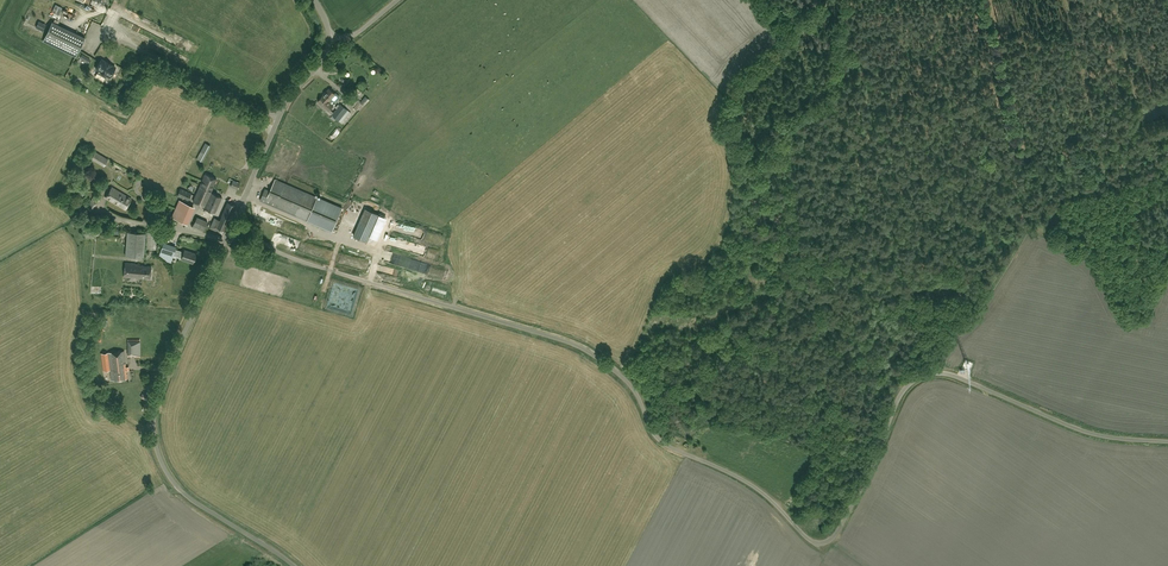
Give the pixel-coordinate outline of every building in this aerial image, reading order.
[(98,9),(101,4),(104,5),(105,1),(108,3),(110,0),(80,0),(98,9)] [(77,51),(79,41),(83,42),(86,31),(48,21),(43,42),(77,51)] [(112,65),(105,61),(101,59),(96,68),(99,70),(97,73),(105,77),(107,75),(110,77),(115,67),(111,65),(112,65)] [(380,70),(377,74),(384,80),(387,76),(380,70)] [(329,111),(330,110),(334,105),(331,103),(329,101),(336,94),(329,88),(326,92),(325,92),(324,94),(324,95),(323,96),(323,95),(318,101),(326,108),(329,111)] [(370,99),(366,97),(361,103),(363,105),(366,100),(368,101),(370,99)] [(351,113),(350,112),(348,110),(340,104),(333,112),(330,110),(329,111),(328,112),(332,114),(331,114),(339,121),(342,123),(351,113)] [(196,159),(202,162),(211,146),(205,143),(196,159)] [(90,159),(104,167),(108,159),(95,151),(90,159)] [(204,206),(204,208),(215,213),(222,197),(211,192),(217,179),(205,174),(193,201),(204,206)] [(342,208),(318,197),(275,179),(270,191),(266,189),(261,200),(308,221),(332,231),(342,208)] [(233,180),(230,186),(237,189),(240,183),(233,180)] [(112,187),(106,198),(125,209),(131,199),(112,187)] [(177,196),(188,201),(191,193),(180,188),(177,196)] [(179,200),(181,201),(178,208),(179,208),(183,210),(186,203),(179,200)] [(224,230),(235,205),(228,202),(216,227),(224,230)] [(172,217),(179,220),(183,210),(179,208),(178,212),(176,211),(173,217),(172,216),(172,217)] [(365,208),(353,236),(367,242),(379,214),(365,208)] [(208,222),(197,217),(193,225),(204,230),(208,222)] [(144,257),(145,233),(127,231),(125,255),(144,257)] [(146,239),(146,251),(158,252),(158,249),(154,249),(154,246),(152,246),(153,239),(146,239)] [(165,261),(171,263),(176,248),(163,244),(159,256),(166,260),(165,261)] [(193,263),(196,254),(184,250),(181,258),(193,263)] [(140,265),(140,264),(125,263),(124,277),(141,278),(141,277),(150,278),(151,266),(140,265)] [(140,355),(140,342),(127,341),(128,356),(140,357),(140,356),(140,355)] [(126,367),(124,351),(102,353),(104,370),(111,370),(112,380),(127,379),(126,369),(128,369),(128,367),(126,367)] [(146,401),(149,396),(148,395),(149,392),(146,391),(146,394),(143,392),(140,397),(146,401)]
